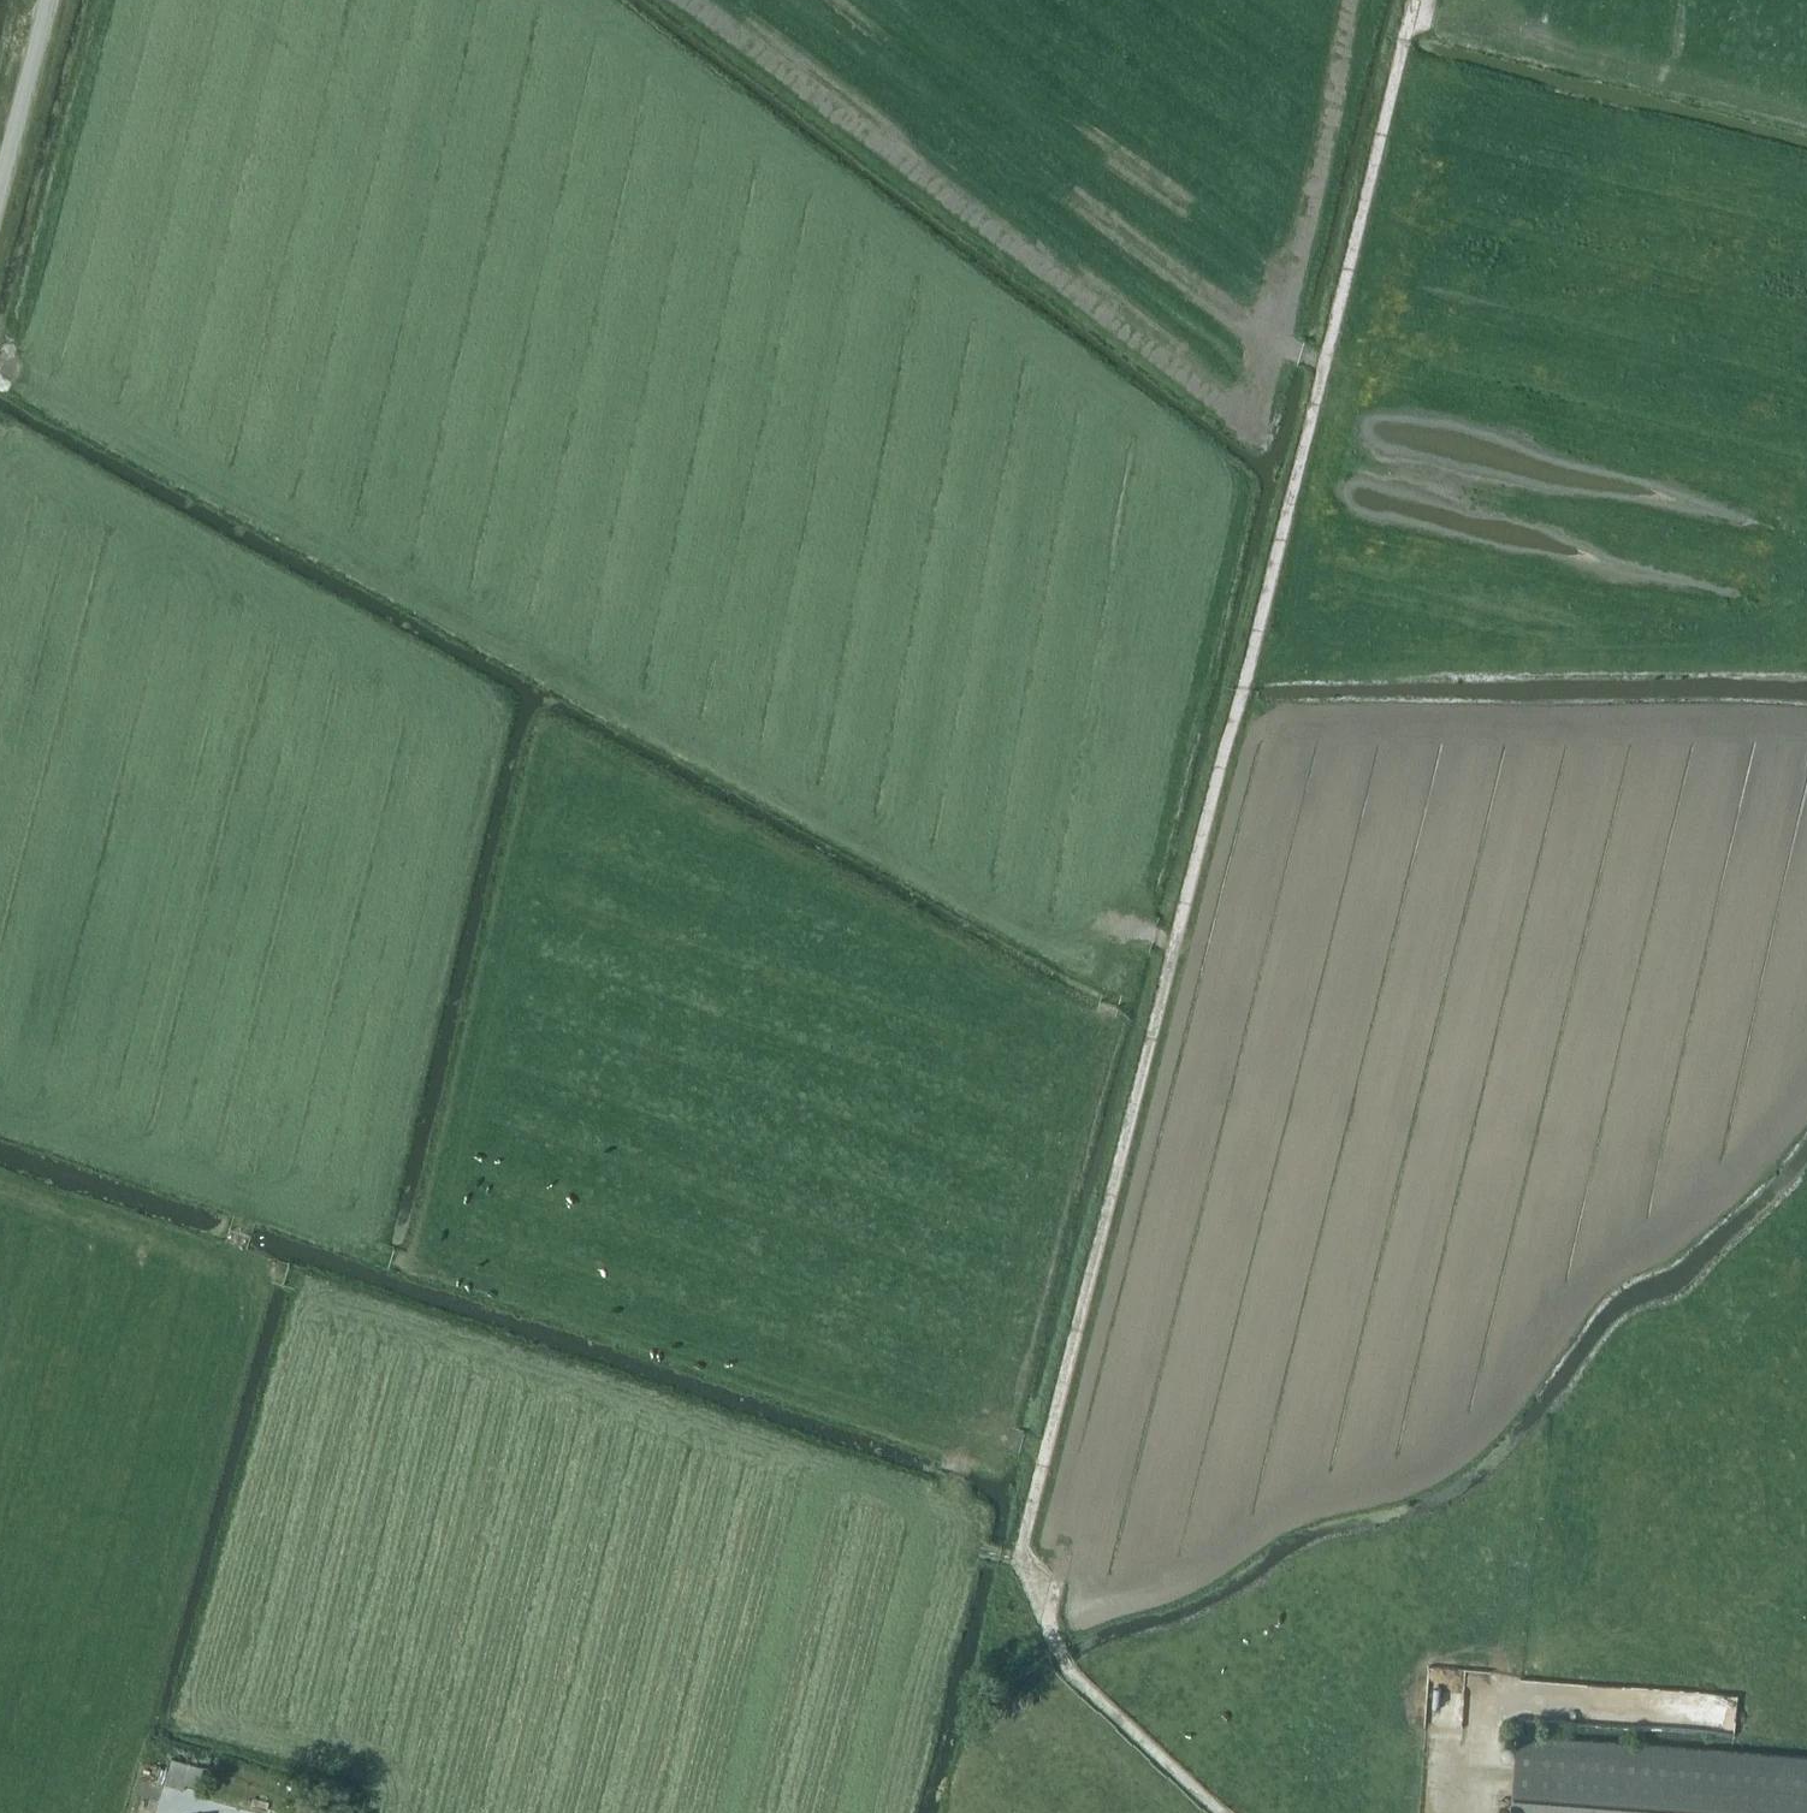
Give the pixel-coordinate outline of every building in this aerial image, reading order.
[(1641,1729),(1736,1733),(1737,1692),(1643,1687),(1641,1729)] [(1518,1732),(1512,1812),(1806,1812),(1806,1756),(1518,1732)] [(160,1766),(156,1780),(165,1783),(169,1768),(160,1766)]
